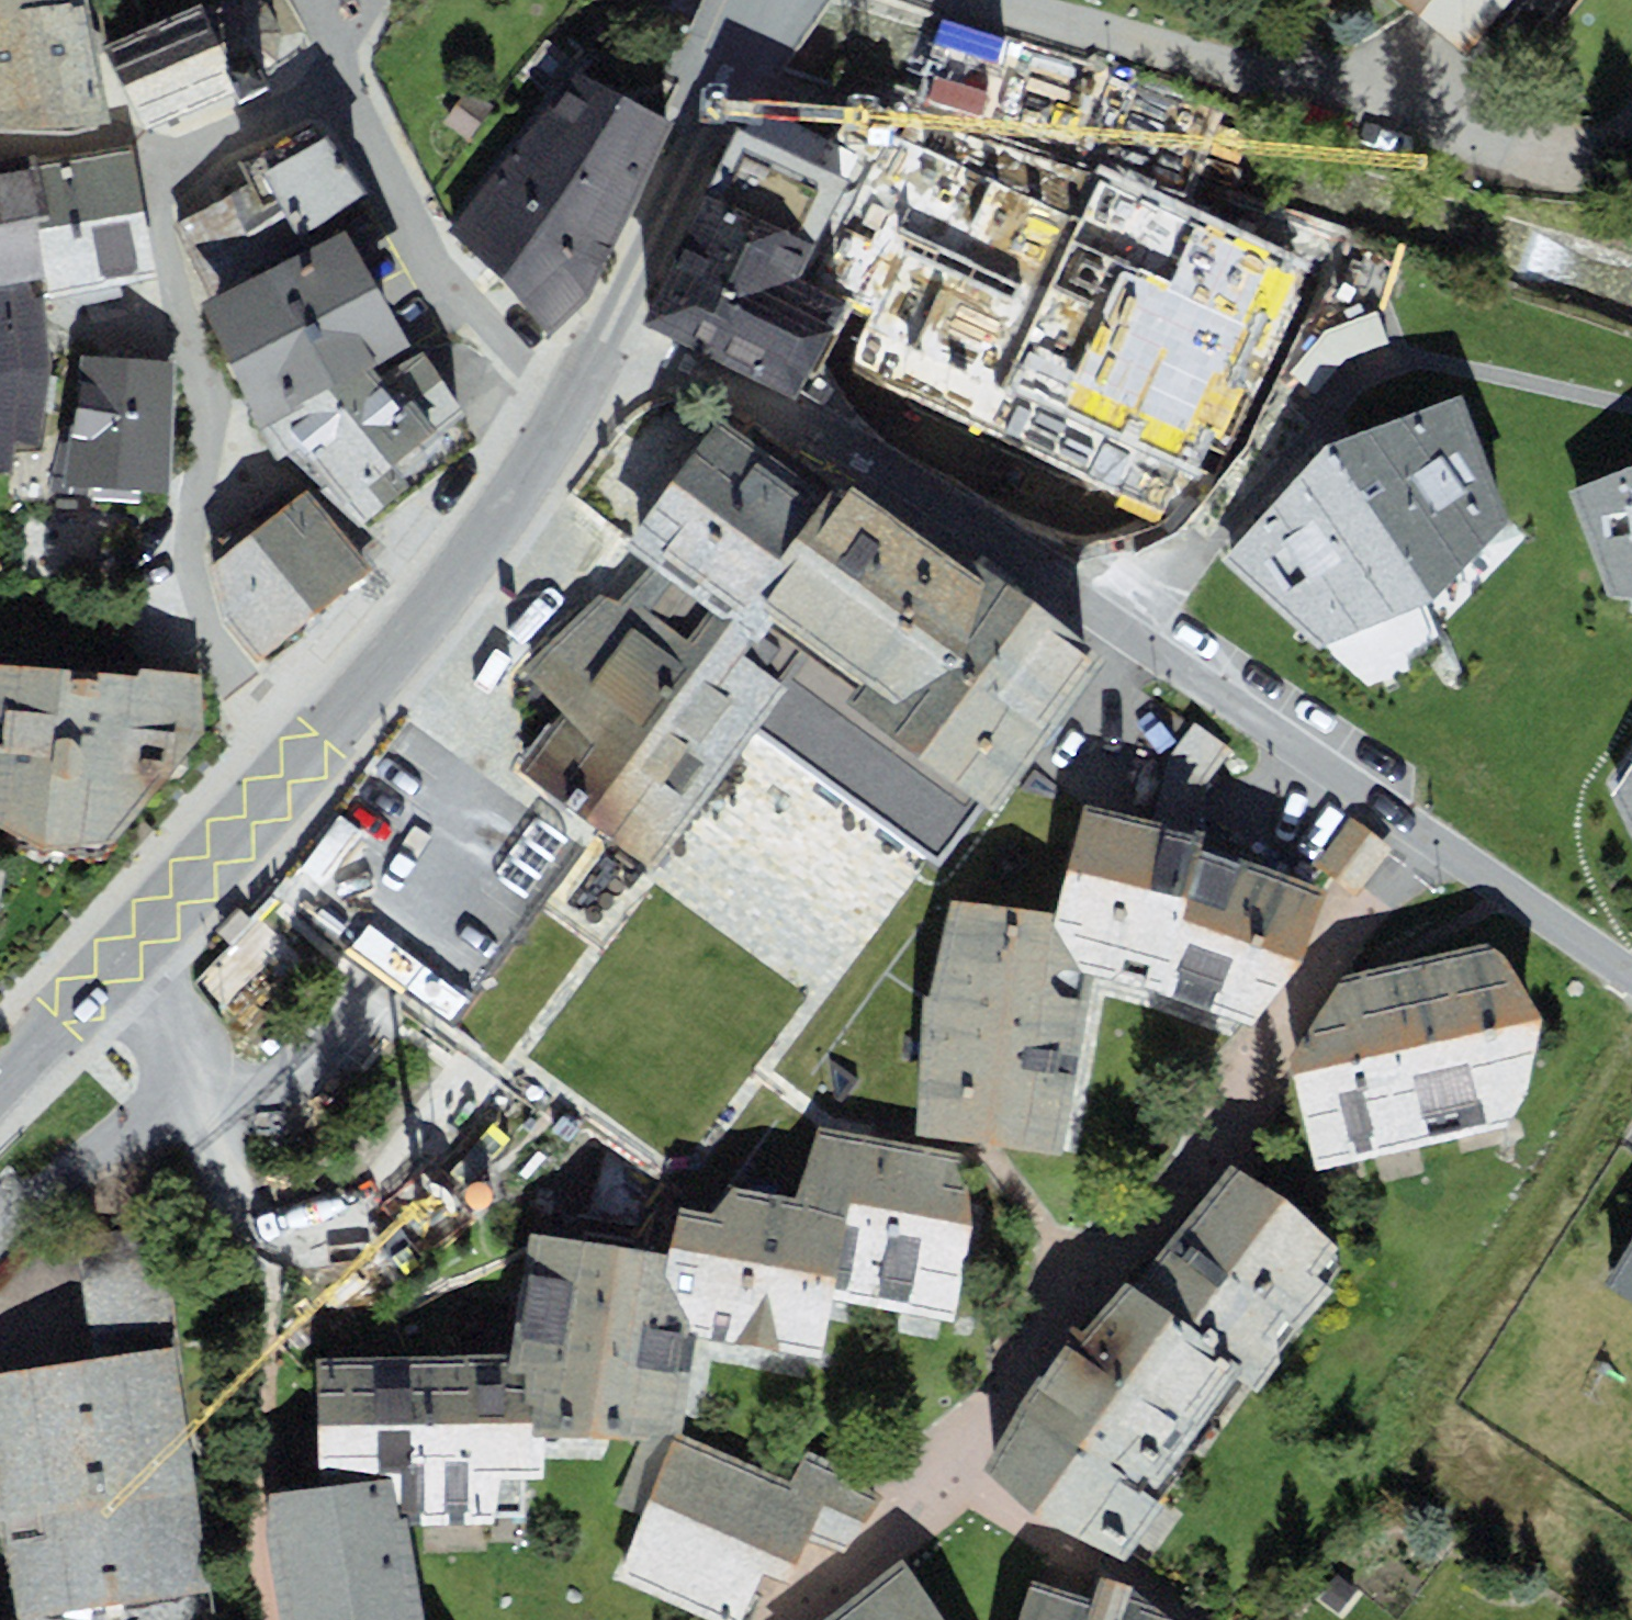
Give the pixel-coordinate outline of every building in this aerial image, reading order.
[(0,19),(0,128),(109,123),(89,0),(86,0),(80,1),(0,19)] [(80,1),(80,0),(0,0),(0,19),(80,1)] [(99,52),(139,136),(235,90),(232,82),(274,62),(284,33),(267,3),(261,0),(223,0),(202,10),(199,4),(99,52)] [(1513,71),(1569,0),(1424,0),(1513,71)] [(674,123),(565,69),(451,231),(551,335),(594,294),(674,123)] [(368,192),(323,138),(178,227),(214,298),(311,249),(368,192)] [(31,282),(35,301),(90,291),(158,280),(131,148),(37,166),(35,158),(0,166),(0,285),(31,282)] [(1077,213),(997,174),(967,241),(1047,279),(1077,213)] [(967,241),(849,185),(818,245),(801,276),(848,306),(842,321),(1007,395),(1031,313),(1047,279),(967,241)] [(1247,268),(1086,195),(1077,213),(1047,279),(1031,313),(1193,387),(1247,268)] [(818,245),(706,197),(645,324),(798,398),(842,321),(848,306),(801,276),(818,245)] [(214,298),(204,303),(264,422),(281,414),(371,369),(411,348),(351,229),(311,249),(214,298)] [(12,473),(16,445),(41,448),(50,373),(35,301),(31,282),(0,285),(0,474),(12,473)] [(1327,329),(1290,374),(1316,396),(1347,361),(1390,344),(1379,312),(1327,329)] [(371,369),(281,414),(368,526),(413,492),(393,465),(463,414),(426,359),(388,389),(371,369)] [(182,500),(187,370),(105,367),(99,497),(182,500)] [(1509,521),(1463,396),(1326,447),(1225,559),(1320,650),(1434,601),(1509,521)] [(837,507),(717,421),(632,550),(758,637),(772,618),(830,659),(863,683),(895,705),(967,657),(983,584),(955,563),(852,488),(837,507)] [(1569,492),(1607,599),(1631,600),(1631,468),(1569,492)] [(253,641),(278,670),(370,588),(387,573),(325,503),(242,575),(244,588),(253,641)] [(518,770),(654,870),(758,730),(787,691),(741,657),(758,637),(632,550),(528,671),(562,713),(518,770)] [(962,553),(955,563),(983,584),(967,657),(895,705),(863,683),(843,710),(983,803),(997,813),(1109,657),(962,553)] [(787,691),(758,730),(941,866),(983,803),(843,710),(863,683),(830,659),(772,618),(758,637),(741,657),(787,691)] [(85,851),(143,849),(225,750),(206,681),(0,672),(0,816),(85,851)] [(1610,797),(1631,842),(1631,766),(1610,797)] [(1086,804),(1056,913),(1094,976),(1250,1028),(1301,968),(1325,890),(1202,852),(1206,832),(1086,804)] [(14,988),(35,870),(0,854),(0,1003),(14,988)] [(925,997),(917,1133),(1062,1155),(1094,976),(1059,925),(1056,913),(951,902),(925,997)] [(1487,945),(1344,976),(1290,1058),(1314,1170),(1507,1126),(1526,1099),(1541,1022),(1508,959),(1487,945)] [(820,1127),(795,1201),(848,1212),(832,1300),(955,1325),(974,1226),(951,1154),(820,1127)] [(1257,1174),(1151,1284),(1269,1369),(1360,1248),(1322,1201),(1257,1174)] [(680,1210),(669,1254),(664,1277),(697,1338),(821,1360),(832,1300),(848,1212),(795,1201),(733,1189),(713,1215),(680,1210)] [(530,1235),(510,1353),(512,1377),(525,1377),(524,1403),(530,1435),(545,1436),(676,1436),(685,1436),(697,1338),(664,1277),(669,1254),(530,1235)] [(152,1244),(84,1248),(88,1316),(156,1311),(152,1244)] [(1623,1289),(1631,1293),(1631,1273),(1623,1289)] [(1142,1278),(1001,1473),(1128,1565),(1269,1369),(1151,1284),(1142,1278)] [(317,1358),(320,1488),(391,1478),(400,1521),(524,1516),(523,1479),(546,1479),(545,1436),(530,1435),(524,1403),(525,1377),(512,1377),(510,1353),(317,1358)] [(0,1381),(0,1417),(30,1619),(48,1619),(221,1595),(185,1354),(0,1381)] [(676,1436),(618,1584),(705,1619),(744,1619),(765,1575),(791,1586),(807,1544),(841,1555),(886,1495),(857,1472),(807,1451),(792,1483),(685,1436),(676,1436)] [(280,1619),(422,1619),(400,1521),(391,1478),(320,1488),(271,1495),(267,1542),(280,1619)] [(925,1567),(857,1619),(966,1619),(925,1567)] [(1046,1619),(1123,1619),(1055,1596),(1046,1619)]
